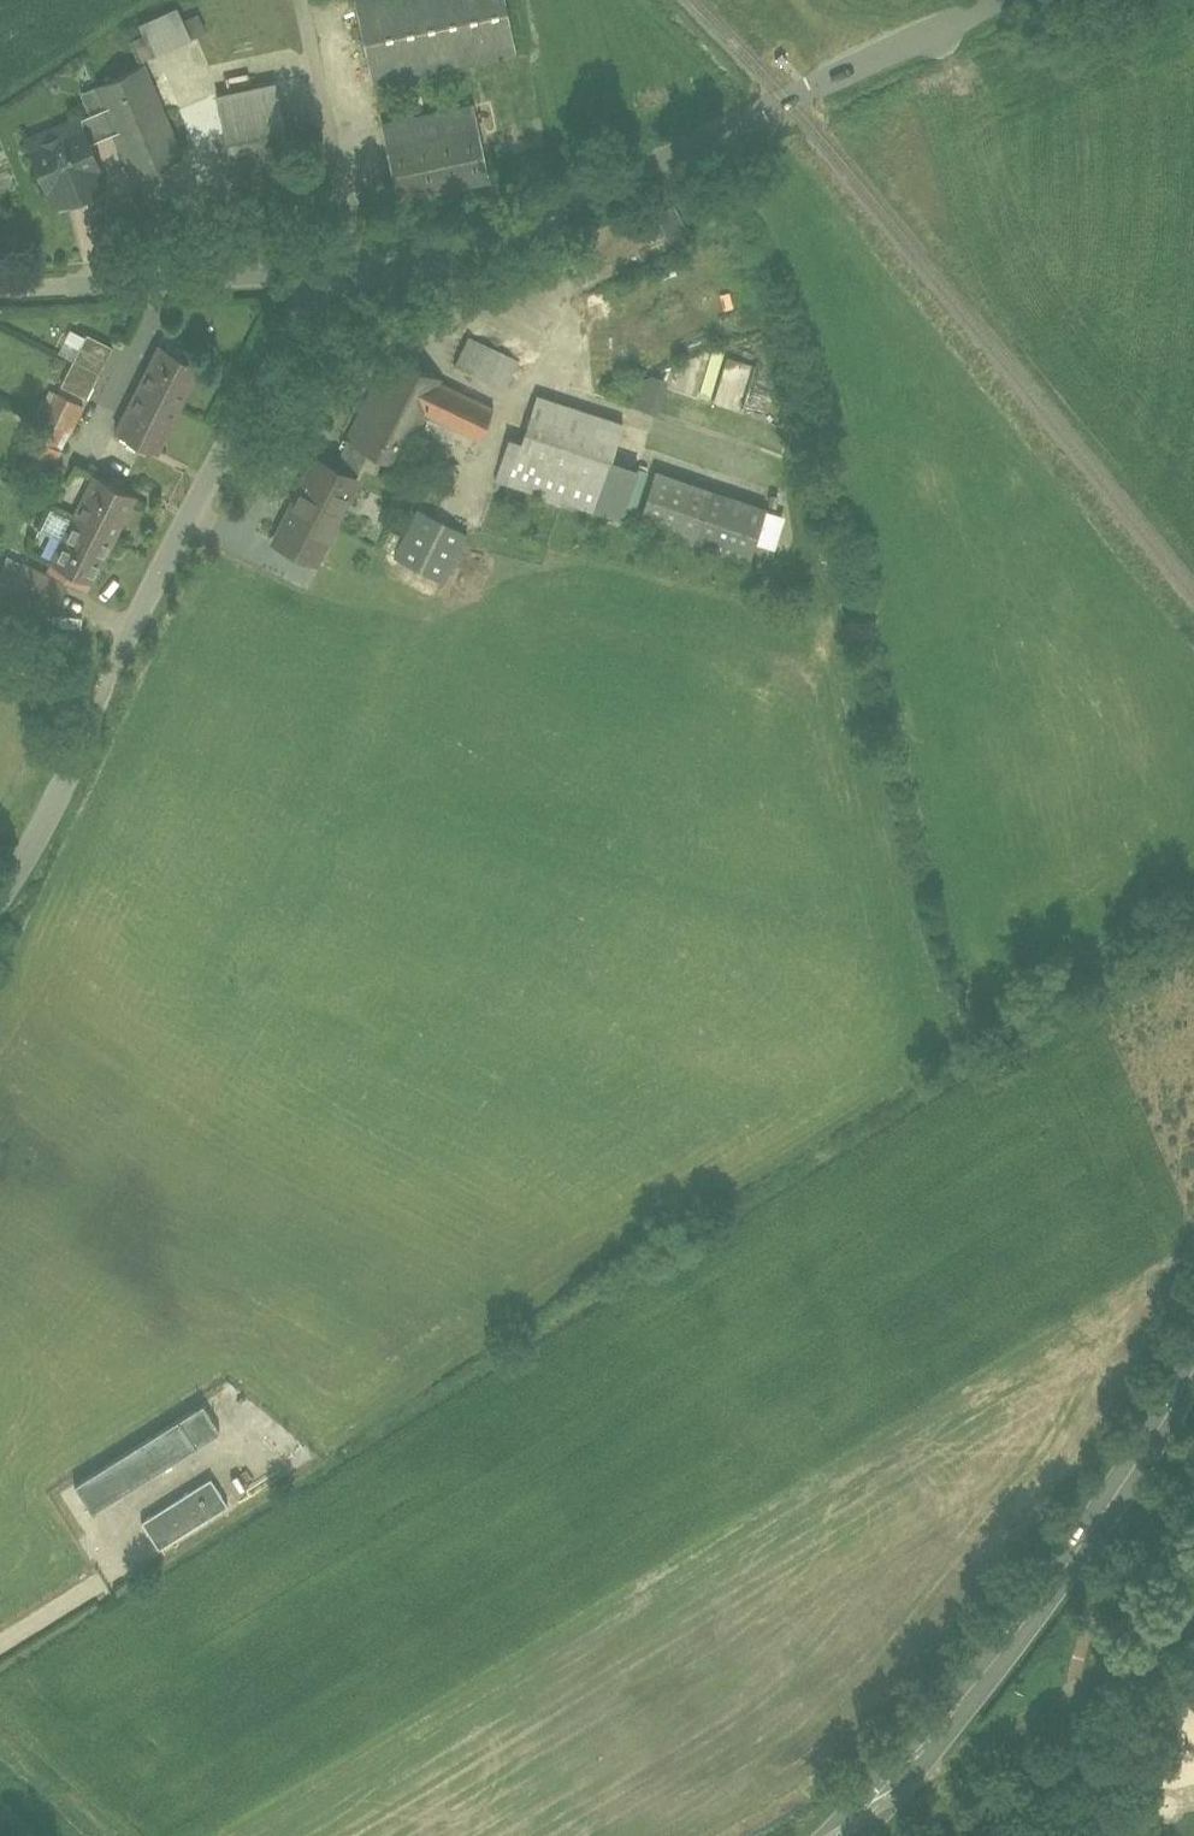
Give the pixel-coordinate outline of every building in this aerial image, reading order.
[(499,0),(364,0),(383,80),(511,50),(499,0)] [(128,19),(133,37),(125,39),(130,55),(203,34),(197,12),(178,17),(174,5),(128,19)] [(181,163),(148,75),(104,92),(136,180),(181,163)] [(280,157),(272,90),(217,97),(225,163),(280,157)] [(476,169),(469,109),(384,119),(392,180),(476,169)] [(86,113),(22,140),(52,210),(100,190),(89,166),(106,159),(86,113)] [(668,204),(651,210),(662,238),(679,232),(668,204)] [(461,334),(448,364),(502,388),(515,357),(461,334)] [(206,371),(155,344),(112,428),(163,454),(206,371)] [(479,439),(494,408),(441,383),(443,379),(391,354),(364,408),(368,410),(353,441),(369,448),(401,464),(426,413),(479,439)] [(649,412),(660,379),(637,371),(626,404),(649,412)] [(64,390),(32,449),(61,465),(94,406),(64,390)] [(596,508),(618,438),(527,410),(506,480),(596,508)] [(353,441),(348,438),(335,465),(317,457),(292,509),(332,528),(357,477),(355,476),(369,448),(353,441)] [(147,494),(96,470),(50,568),(25,556),(11,587),(64,612),(78,581),(101,592),(147,494)] [(764,508),(649,471),(634,520),(748,557),(764,508)] [(316,562),(332,528),(292,509),(276,543),(316,562)] [(456,530),(414,511),(393,558),(434,577),(456,530)] [(196,1406),(67,1486),(83,1512),(212,1432),(196,1406)] [(206,1477),(137,1521),(154,1548),(223,1505),(206,1477)]
